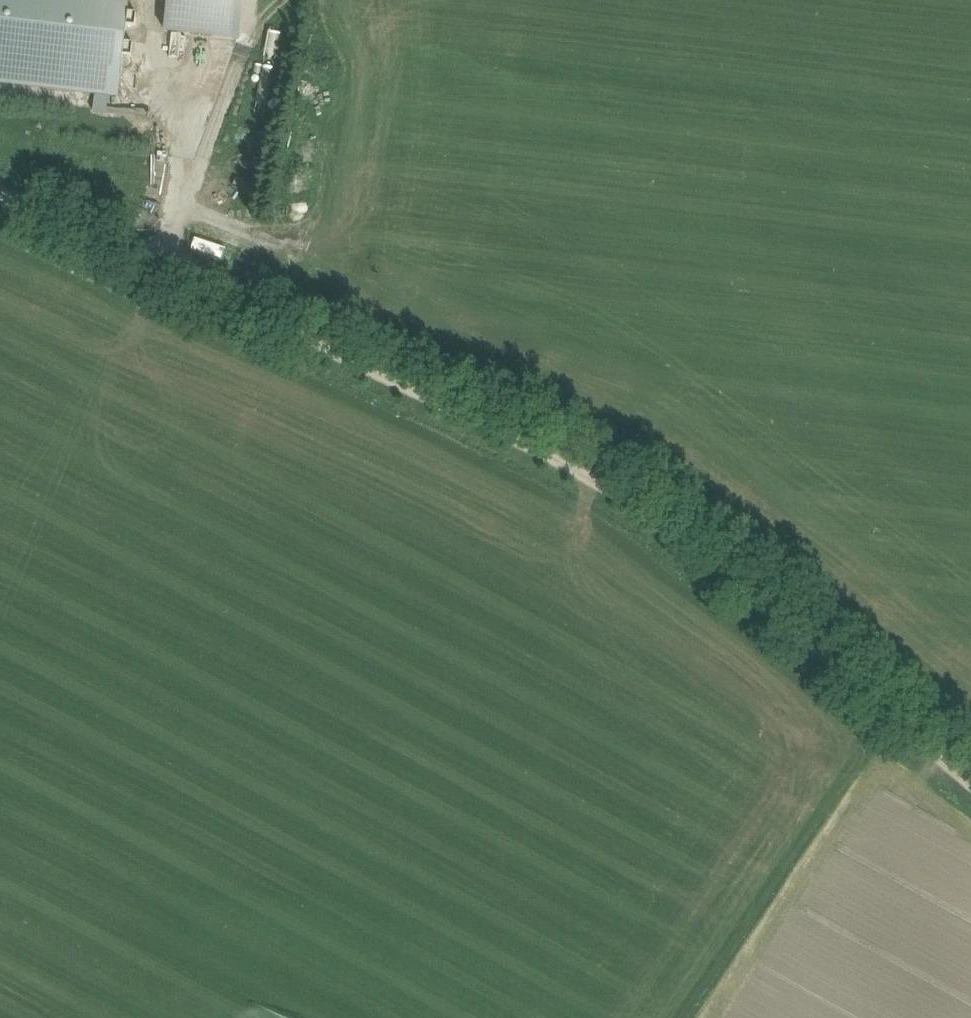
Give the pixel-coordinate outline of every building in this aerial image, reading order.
[(108,61),(107,72),(120,74),(129,2),(111,0),(0,0),(0,48),(108,61)] [(167,29),(240,37),(245,0),(170,0),(167,29)] [(218,241),(210,256),(242,273),(250,258),(218,241)]
